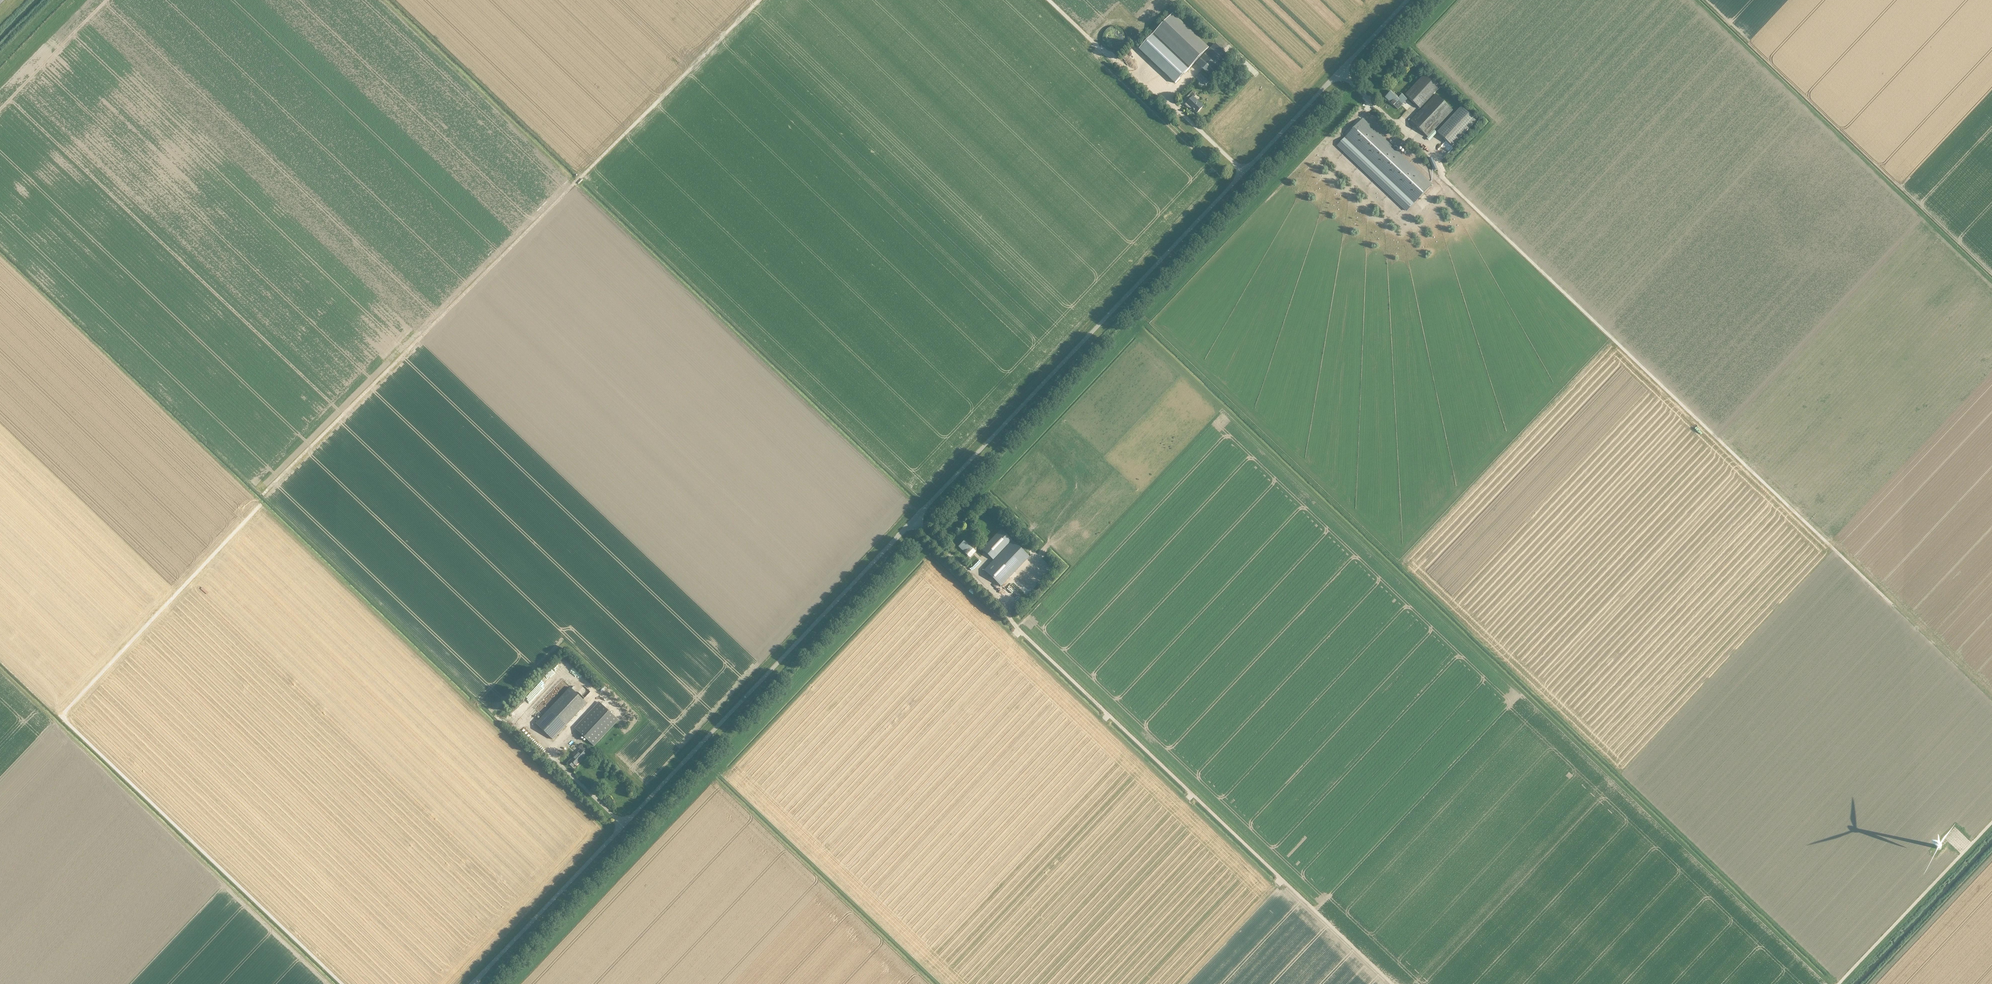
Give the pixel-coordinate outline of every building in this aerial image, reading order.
[(1172,14),(1139,49),(1175,83),(1195,62),(1208,49),(1209,48),(1173,14),(1172,14)] [(1196,64),(1210,76),(1228,56),(1215,44),(1196,64)] [(1405,95),(1420,109),(1440,87),(1426,73),(1405,95)] [(1196,113),(1203,106),(1194,97),(1196,95),(1192,91),(1185,98),(1188,101),(1185,105),(1190,110),(1192,108),(1196,112),(1196,113)] [(1398,98),(1391,91),(1385,97),(1398,109),(1407,99),(1402,94),(1398,98)] [(1436,95),(1411,121),(1427,137),(1452,110),(1436,95)] [(1437,132),(1452,146),(1476,121),(1461,107),(1437,132)] [(1345,137),(1414,203),(1432,185),(1362,119),(1345,137)] [(1345,137),(1337,146),(1406,212),(1414,203),(1345,137)] [(1001,529),(982,549),(993,560),(1012,540),(1001,529)] [(973,548),(964,540),(958,546),(967,554),(973,548)] [(1012,541),(984,570),(1001,586),(1029,556),(1012,541)] [(535,723),(552,739),(586,703),(569,687),(535,723)] [(575,728),(594,746),(618,720),(599,702),(575,728)] [(575,765),(586,754),(583,752),(586,749),(581,745),(580,744),(578,747),(580,749),(568,762),(572,766),(574,764),(575,765)]
